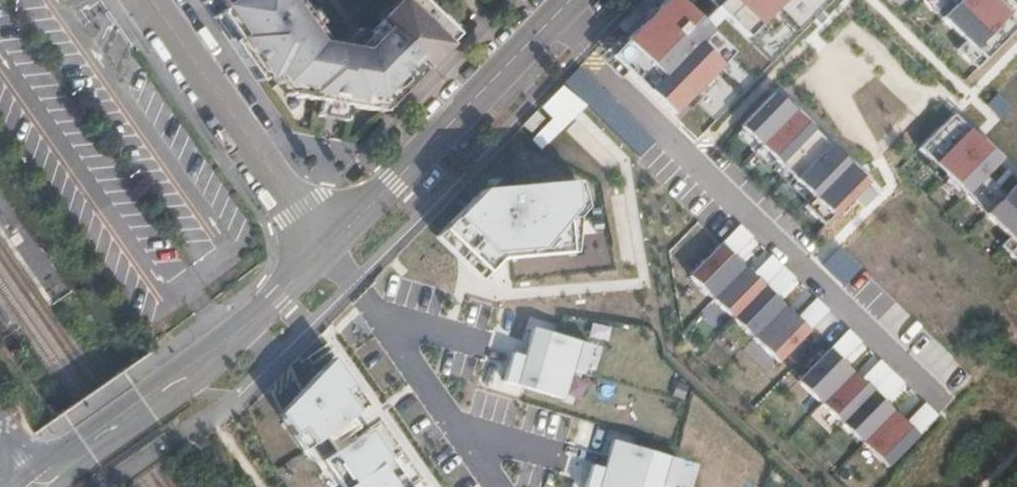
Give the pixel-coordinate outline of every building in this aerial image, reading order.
[(381,113),(461,30),(430,0),(401,0),(355,49),(325,43),(295,0),(218,0),(224,9),(217,14),(252,64),(248,68),(258,83),(264,79),(266,81),(272,77),(286,96),(347,107),(381,113)] [(681,0),(662,0),(612,52),(674,112),(732,47),(681,0)] [(746,33),(778,0),(712,0),(746,33)] [(1008,12),(996,0),(957,0),(942,17),(976,46),(1008,12)] [(776,89),(742,126),(834,215),(870,176),(776,89)] [(920,148),(1016,240),(1016,167),(954,110),(920,148)] [(482,183),(437,234),(480,277),(497,255),(573,248),(576,215),(587,200),(580,176),(482,183)] [(742,223),(723,244),(735,256),(753,238),(742,223)] [(723,244),(691,276),(888,466),(920,433),(907,420),(885,399),(862,378),(846,362),(830,347),(810,327),(799,316),(776,295),(753,272),(735,256),(723,244)] [(772,253),(753,272),(776,295),(797,277),(772,253)] [(816,297),(799,316),(810,327),(829,309),(816,297)] [(847,328),(830,347),(846,362),(867,345),(847,328)] [(365,403),(330,354),(277,409),(303,450),(365,403)] [(879,360),(862,378),(885,399),(903,382),(879,360)] [(907,420),(920,433),(937,414),(924,402),(907,420)] [(322,460),(341,486),(427,486),(398,445),(378,420),(322,460)] [(591,464),(584,486),(658,486),(659,484),(667,486),(671,486),(678,459),(612,438),(603,467),(591,464)]
